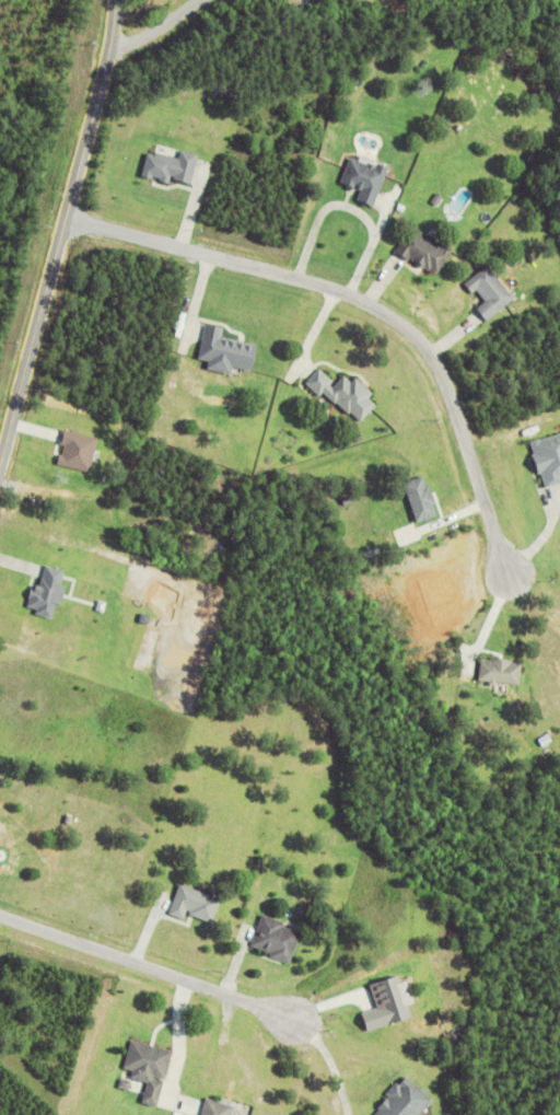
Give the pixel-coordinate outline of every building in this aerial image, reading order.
[(182,157),(152,149),(146,174),(174,181),(175,176),(195,182),(202,153),(185,149),(182,157)] [(352,156),(344,183),(364,189),(361,198),(380,204),(392,163),(364,155),(363,159),(352,156)] [(455,249),(426,228),(423,232),(414,226),(399,247),(436,274),(455,249)] [(518,296),(489,264),(467,283),(475,292),(478,289),(488,300),(480,307),(491,319),(518,296)] [(259,370),(264,344),(226,336),(228,326),(210,322),(202,357),(214,359),(212,368),(236,372),(237,366),(259,370)] [(326,388),(362,422),(383,400),(359,377),(355,381),(347,373),(339,382),(322,367),(308,382),(320,394),(326,388)] [(101,438),(65,428),(61,443),(67,444),(62,464),(92,472),(101,438)] [(544,482),(559,478),(559,434),(534,440),(544,482)] [(443,515),(431,475),(409,481),(421,521),(443,515)] [(66,604),(72,586),(65,584),(69,570),(49,564),(41,589),(35,588),(29,608),(57,616),(61,602),(66,604)] [(482,681),(524,683),(524,659),(483,658),(482,681)] [(190,914),(216,921),(223,895),(181,884),(172,914),(189,919),(190,914)] [(315,905),(318,896),(327,898),(324,907),(315,905)] [(253,945),(264,916),(284,924),(281,932),(299,939),(291,960),(253,945)] [(381,1007),(364,1012),(369,1031),(418,1018),(414,1003),(419,1002),(413,981),(406,983),(404,975),(374,983),(381,1007)] [(156,1079),(155,1081),(164,1083),(158,1107),(143,1104),(149,1084),(131,1079),(133,1071),(126,1069),(132,1041),(173,1052),(165,1081),(156,1079)] [(408,1074),(375,1114),(426,1114),(439,1100),(408,1074)] [(237,1104),(208,1098),(205,1114),(235,1114),(237,1104)]
